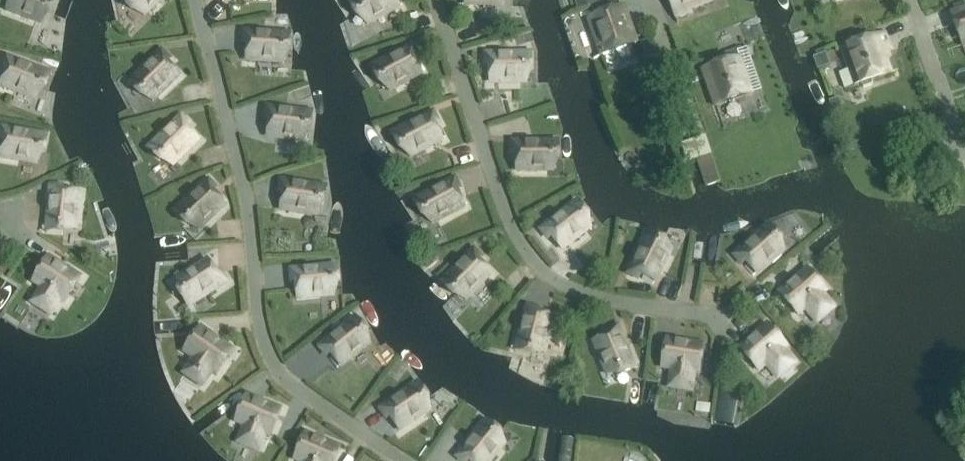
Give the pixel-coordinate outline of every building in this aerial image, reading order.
[(7,10),(36,21),(40,10),(46,12),(51,0),(11,0),(7,10)] [(135,8),(140,3),(148,12),(160,0),(128,0),(135,8)] [(361,14),(367,11),(372,22),(399,7),(395,0),(354,0),(361,14)] [(711,0),(668,0),(673,14),(711,0)] [(623,7),(587,20),(601,57),(637,44),(623,7)] [(950,12),(963,49),(964,48),(964,7),(950,12)] [(841,49),(854,86),(860,84),(864,87),(871,85),(873,80),(898,71),(894,59),(890,60),(888,52),(891,51),(885,34),(878,36),(877,36),(875,29),(842,40),(845,47),(841,49)] [(286,34),(244,31),(243,44),(248,44),(247,61),(277,63),(278,51),(284,51),(286,34)] [(418,57),(412,46),(375,65),(384,81),(389,78),(395,88),(422,74),(414,59),(418,57)] [(170,60),(161,52),(132,81),(144,93),(149,88),(157,97),(179,75),(167,63),(170,60)] [(527,53),(486,54),(486,66),(490,66),(490,83),(521,83),(521,71),(527,71),(527,53)] [(46,72),(8,57),(3,69),(7,71),(2,86),(30,97),(34,86),(40,88),(46,72)] [(715,107),(752,94),(739,57),(702,70),(715,107)] [(308,112),(267,107),(265,120),(270,120),(268,137),(298,141),(299,129),(306,129),(308,112)] [(438,123),(433,113),(396,132),(404,147),(410,144),(415,155),(442,140),(435,126),(438,123)] [(181,116),(151,146),(164,158),(168,153),(177,162),(198,140),(186,128),(189,125),(181,116)] [(484,136),(502,134),(501,123),(483,125),(484,136)] [(2,128),(0,140),(4,141),(1,157),(31,163),(33,151),(40,152),(43,135),(2,128)] [(554,142),(512,142),(512,154),(517,154),(517,171),(547,171),(547,159),(554,159),(554,142)] [(460,190),(455,179),(418,199),(426,214),(432,211),(438,221),(464,207),(457,192),(460,190)] [(322,186),(281,180),(279,193),(283,193),(281,210),(311,214),(313,203),(319,204),(322,186)] [(208,181),(178,209),(190,222),(195,218),(203,226),(225,205),(213,193),(217,190),(208,181)] [(50,186),(46,227),(63,229),(64,223),(76,224),(79,194),(62,192),(62,188),(50,186)] [(573,204),(541,229),(548,239),(552,237),(562,250),(586,231),(579,222),(584,218),(573,204)] [(765,228),(734,255),(742,264),(746,261),(757,274),(780,254),(772,245),(777,241),(765,228)] [(646,236),(627,273),(639,278),(640,274),(656,282),(669,255),(659,249),(661,243),(646,236)] [(24,257),(35,251),(28,239),(17,246),(24,257)] [(482,259),(473,250),(444,280),(457,292),(461,287),(470,296),(491,274),(479,262),(482,259)] [(81,278),(49,257),(33,282),(42,287),(37,296),(54,307),(60,299),(65,302),(81,278)] [(192,305),(227,282),(220,272),(216,274),(207,260),(182,277),(188,287),(183,290),(192,305)] [(332,266),(291,270),(292,282),(296,282),(298,299),(328,296),(327,284),(334,283),(332,266)] [(807,268),(779,293),(798,315),(806,308),(812,316),(828,302),(822,294),(826,291),(807,268)] [(527,306),(516,346),(533,351),(534,345),(546,348),(554,318),(537,314),(539,310),(527,306)] [(352,321),(319,347),(327,356),(331,354),(341,367),(365,348),(357,338),(363,334),(352,321)] [(767,324),(739,348),(758,371),(766,364),(772,371),(788,358),(782,350),(786,346),(767,324)] [(634,365),(619,327),(607,332),(609,336),(593,342),(605,370),(616,366),(618,372),(634,365)] [(232,349),(201,328),(184,352),(193,358),(187,366),(205,378),(210,370),(215,373),(232,349)] [(703,345),(666,339),(662,368),(672,369),(671,379),(692,382),(693,373),(699,373),(703,345)] [(414,386),(380,409),(387,419),(390,417),(400,431),(425,414),(419,404),(424,400),(414,386)] [(720,388),(719,398),(716,422),(739,425),(742,401),(743,391),(720,388)] [(281,409),(247,395),(236,422),(245,426),(241,435),(261,443),(265,434),(270,436),(281,409)] [(457,456),(463,460),(468,460),(469,460),(470,460),(490,460),(501,448),(492,440),(496,435),(483,424),(457,456)] [(306,433),(295,460),(298,460),(335,460),(340,447),(306,433)] [(558,460),(571,460),(574,437),(562,435),(558,460)]
